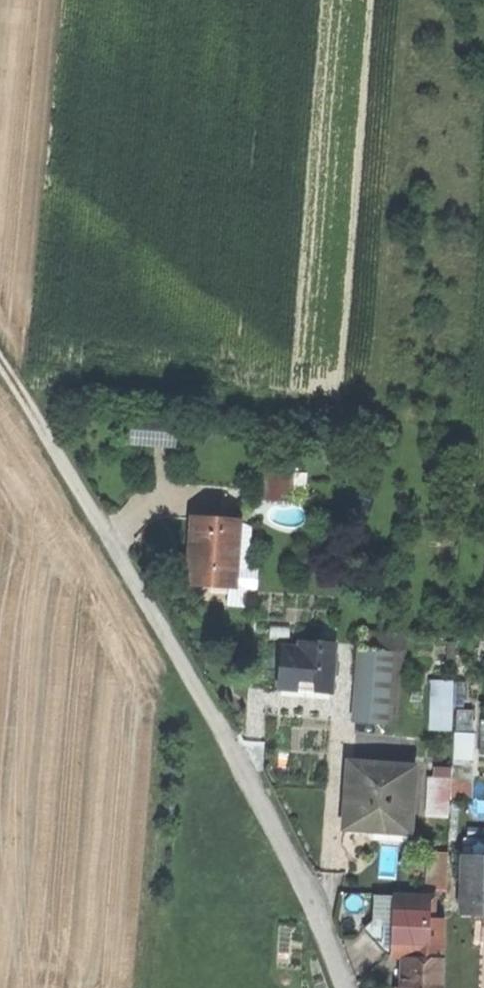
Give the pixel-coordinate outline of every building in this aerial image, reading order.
[(130,437),(172,442),(174,416),(132,412),(130,437)] [(218,580),(234,581),(238,518),(193,515),(189,579),(218,580)] [(317,627),(317,628),(315,673),(315,677),(331,677),(333,627),(317,627)] [(296,672),(315,673),(317,628),(298,628),(298,632),(281,632),(280,676),(296,676),(296,672)] [(360,646),(357,685),(387,687),(390,648),(360,646)] [(431,678),(432,729),(456,729),(455,705),(468,705),(467,677),(431,678)] [(355,717),(385,719),(387,687),(357,685),(355,717)] [(477,729),(476,707),(458,707),(458,729),(477,729)] [(455,760),(478,760),(477,731),(454,732),(455,760)] [(346,790),(343,823),(371,826),(372,817),(410,821),(416,763),(349,757),(346,790)] [(456,775),(456,765),(432,764),(429,814),(451,815),(452,794),(475,795),(476,776),(456,775)] [(410,829),(410,821),(372,817),(371,826),(410,829)] [(465,853),(483,854),(483,838),(465,838),(465,853)] [(483,908),(483,854),(465,853),(462,853),(461,908),(483,908)] [(409,946),(413,946),(414,916),(433,917),(434,892),(375,891),(375,916),(370,916),(391,945),(397,938),(404,938),(409,946)] [(433,917),(414,916),(413,946),(413,955),(443,956),(444,917),(433,917)] [(400,946),(409,946),(404,938),(397,938),(391,945),(400,946)] [(408,955),(408,967),(442,968),(443,956),(413,955),(408,955)] [(442,968),(408,967),(401,967),(401,987),(442,987),(442,968)]
